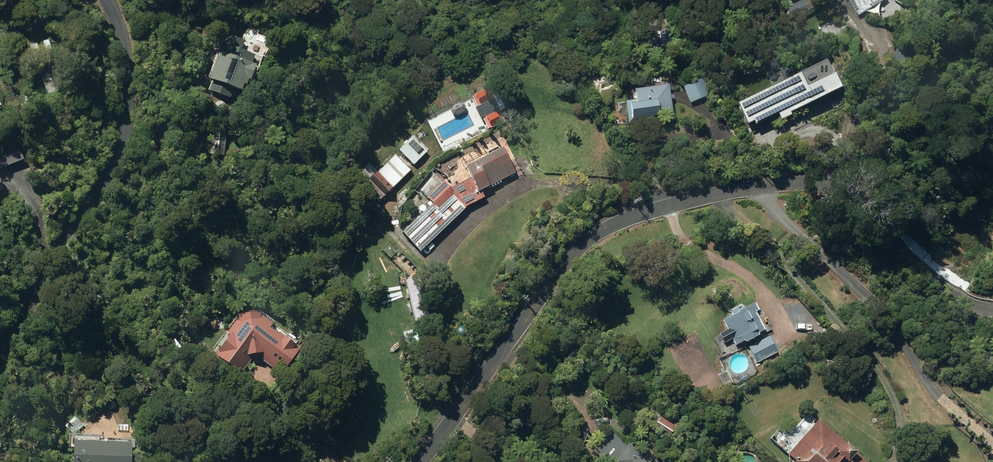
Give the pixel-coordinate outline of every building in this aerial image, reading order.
[(861,15),(887,0),(852,0),(861,15)] [(784,9),(789,20),(806,13),(800,2),(784,9)] [(641,42),(641,50),(674,48),(673,32),(671,32),(670,22),(644,24),(645,42),(641,42)] [(210,89),(232,98),(236,87),(244,90),(247,84),(249,85),(251,79),(253,80),(259,64),(254,62),(257,54),(243,48),(246,40),(228,33),(212,78),(213,79),(210,89)] [(41,76),(47,93),(62,87),(56,71),(41,76)] [(733,108),(743,129),(749,126),(751,130),(774,119),(777,124),(811,108),(797,78),(733,108)] [(682,88),(690,104),(710,95),(703,79),(682,88)] [(722,97),(735,93),(732,82),(719,85),(722,97)] [(668,86),(633,91),(635,101),(624,102),(627,125),(656,121),(656,117),(672,115),(668,86)] [(212,153),(226,154),(228,125),(214,124),(212,153)] [(405,232),(423,250),(468,206),(486,197),(483,190),(518,172),(506,147),(469,166),(475,177),(455,187),(447,179),(429,197),(435,203),(405,232)] [(360,190),(377,205),(395,186),(379,171),(360,190)] [(396,221),(401,226),(406,221),(401,215),(396,221)] [(733,337),(736,343),(747,338),(748,339),(761,332),(760,331),(766,328),(757,311),(760,309),(756,301),(745,306),(743,302),(733,308),(734,312),(723,317),(728,328),(723,330),(722,334),(724,338),(728,340),(733,337)] [(217,354),(242,373),(252,359),(261,358),(285,375),(304,348),(273,327),(276,323),(263,314),(263,313),(241,316),(241,317),(227,335),(230,337),(217,354)] [(655,426),(670,435),(679,421),(668,414),(666,417),(662,415),(655,426)] [(799,461),(873,461),(820,416),(788,452),(799,461)] [(611,426),(595,446),(613,461),(653,461),(611,426)] [(135,443),(77,441),(76,461),(135,461),(135,443)] [(226,451),(218,461),(241,461),(226,451)] [(246,461),(272,461),(268,453),(246,461)]
